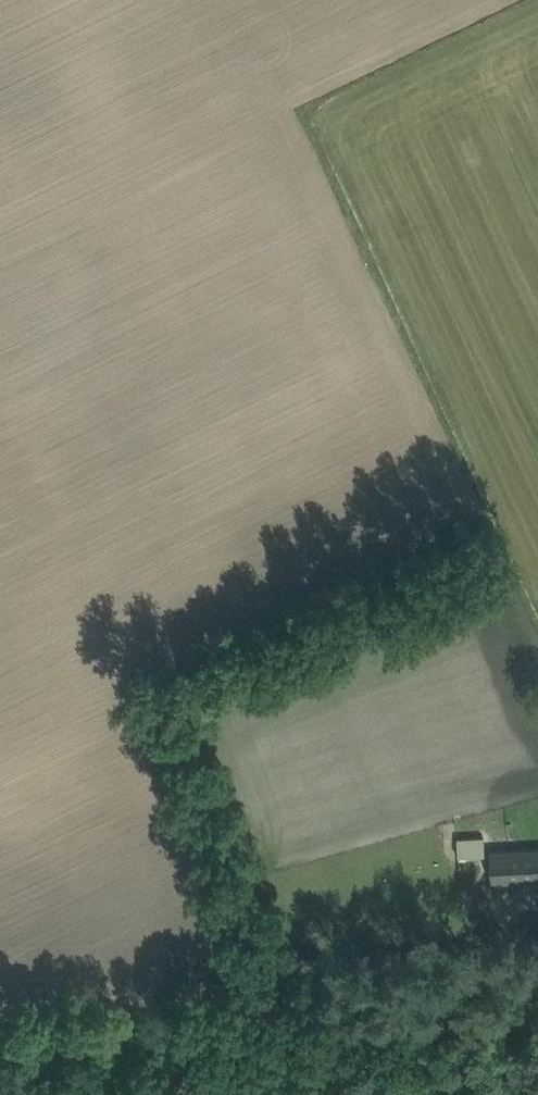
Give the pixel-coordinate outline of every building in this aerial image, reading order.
[(484,854),(483,836),(457,837),(458,855),(484,854)] [(494,852),(495,879),(537,878),(537,850),(494,852)]
